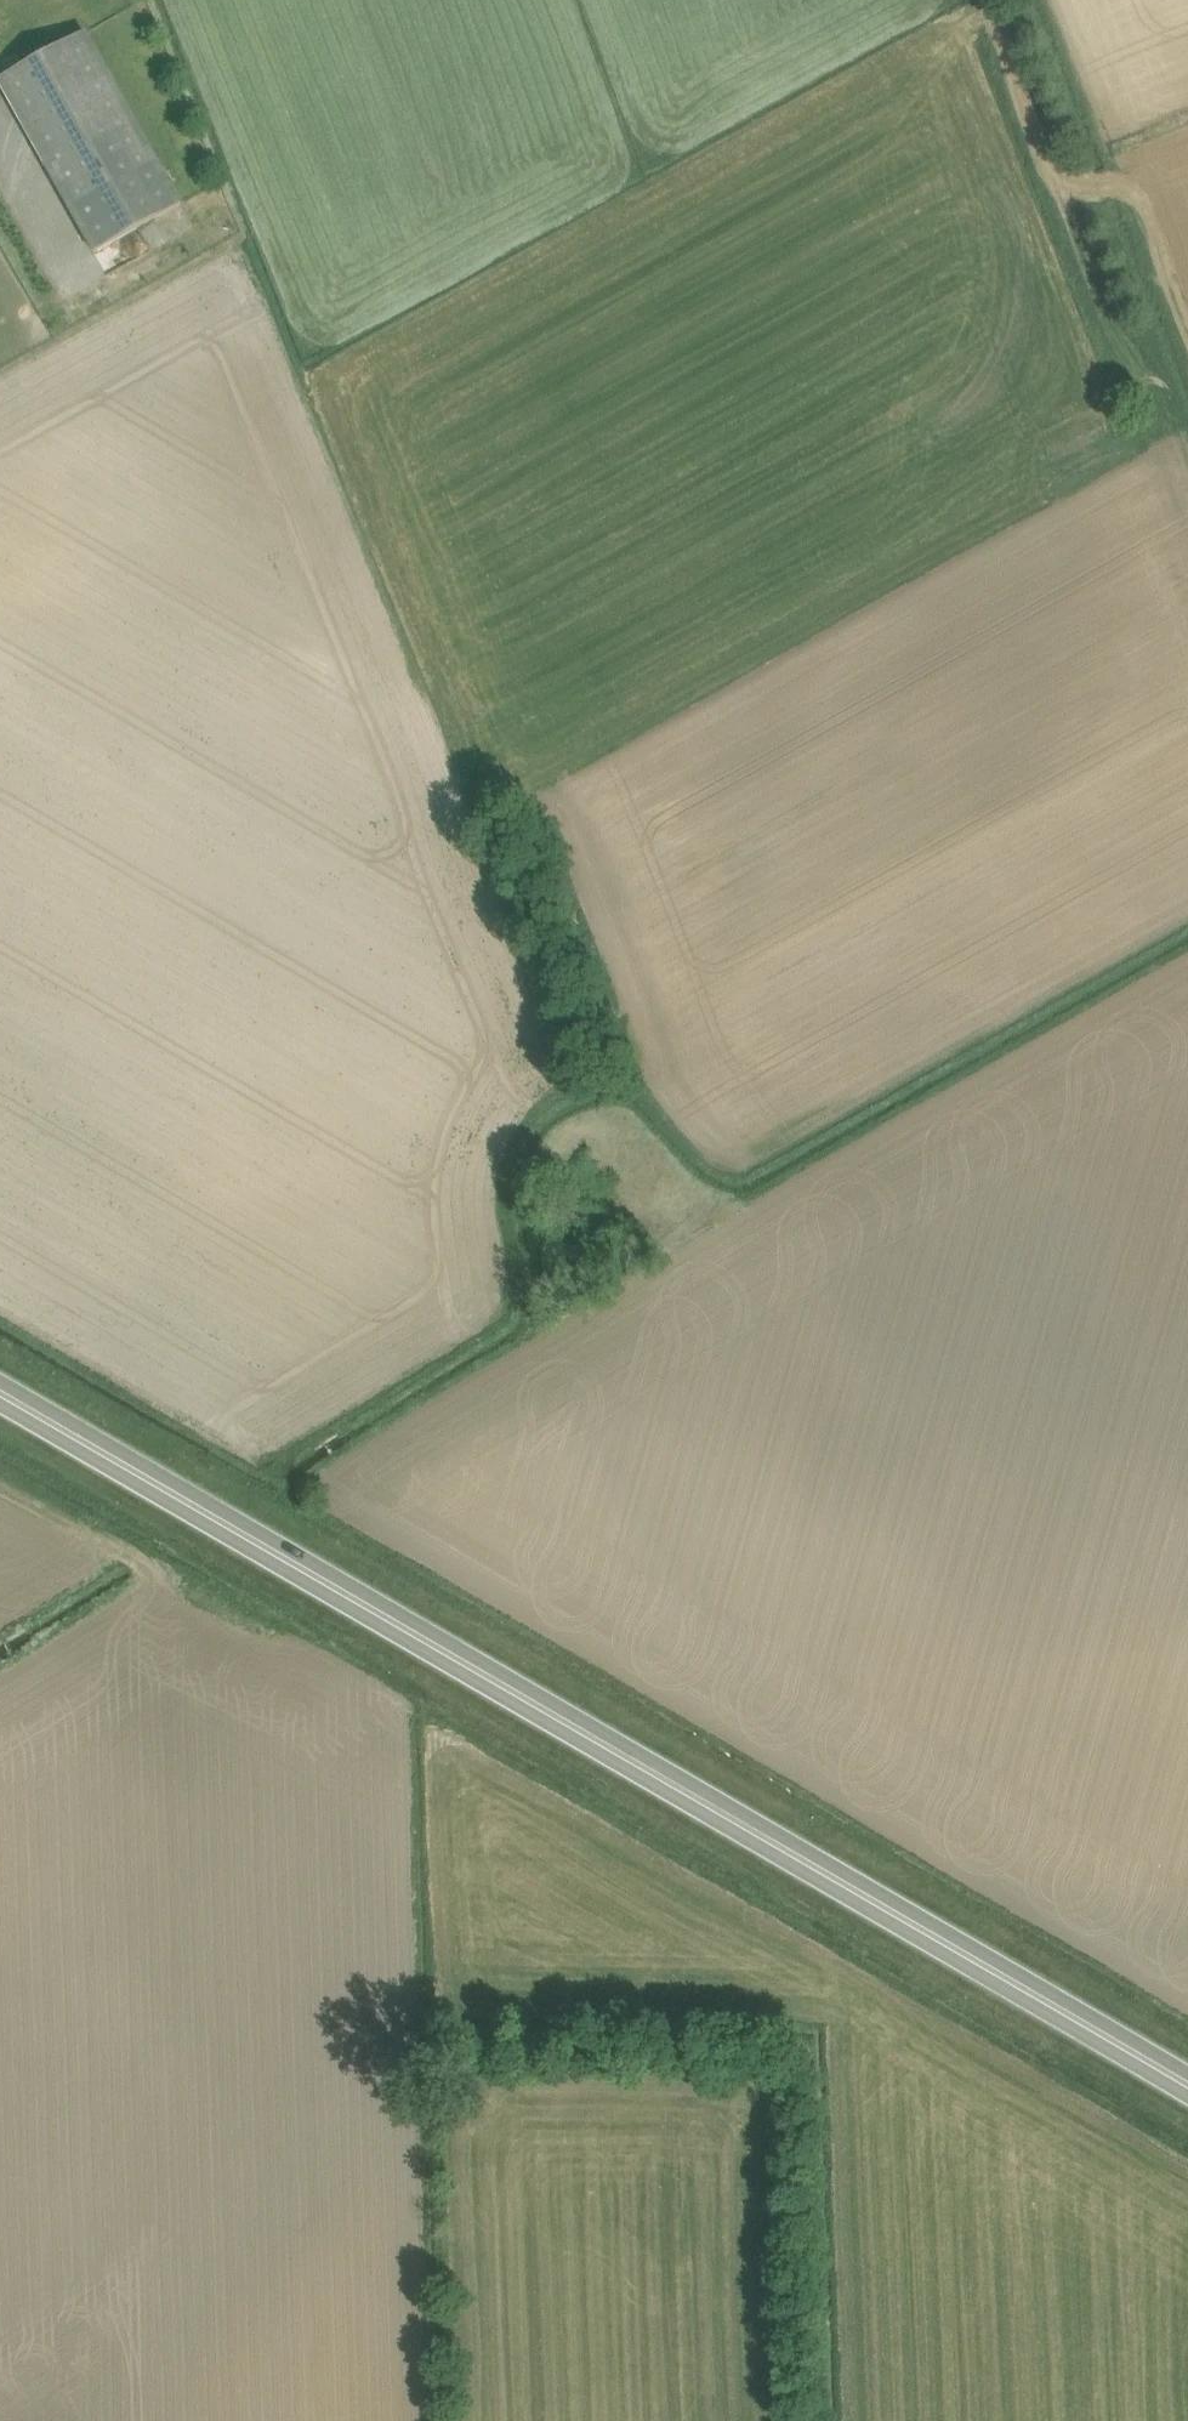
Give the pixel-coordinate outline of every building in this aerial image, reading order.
[(180,204),(85,33),(0,80),(0,81),(94,251),(180,204)]
